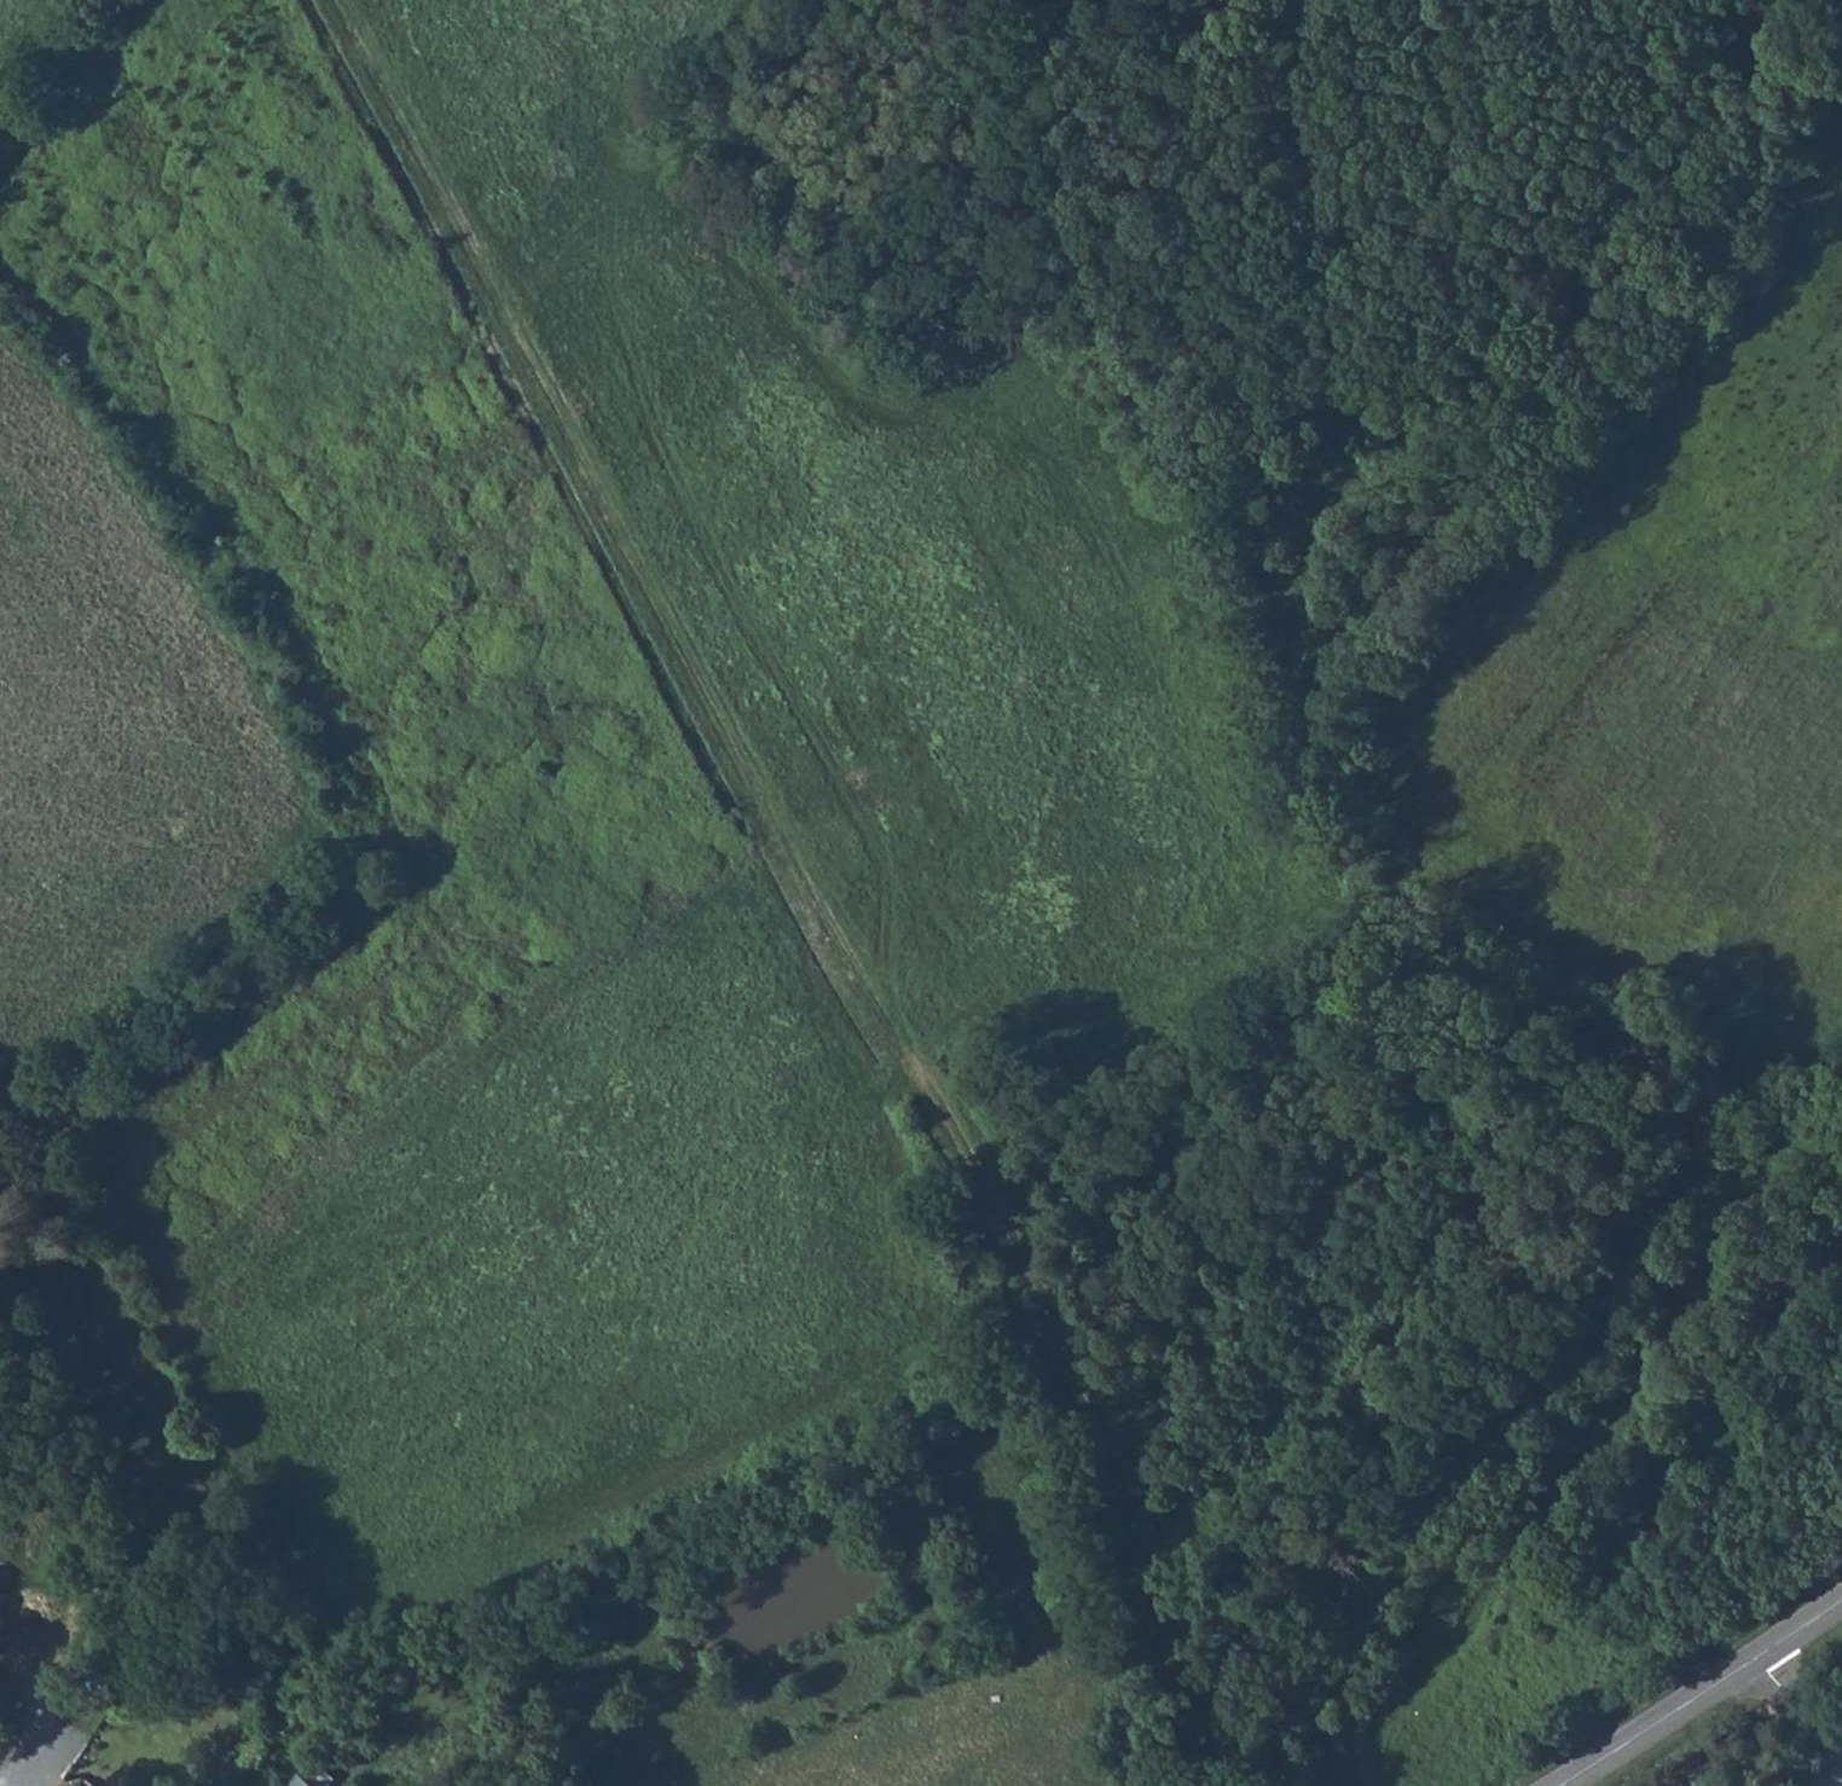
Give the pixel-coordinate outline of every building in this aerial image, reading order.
[(291,1785),(319,1785),(301,1772),(291,1785)]
